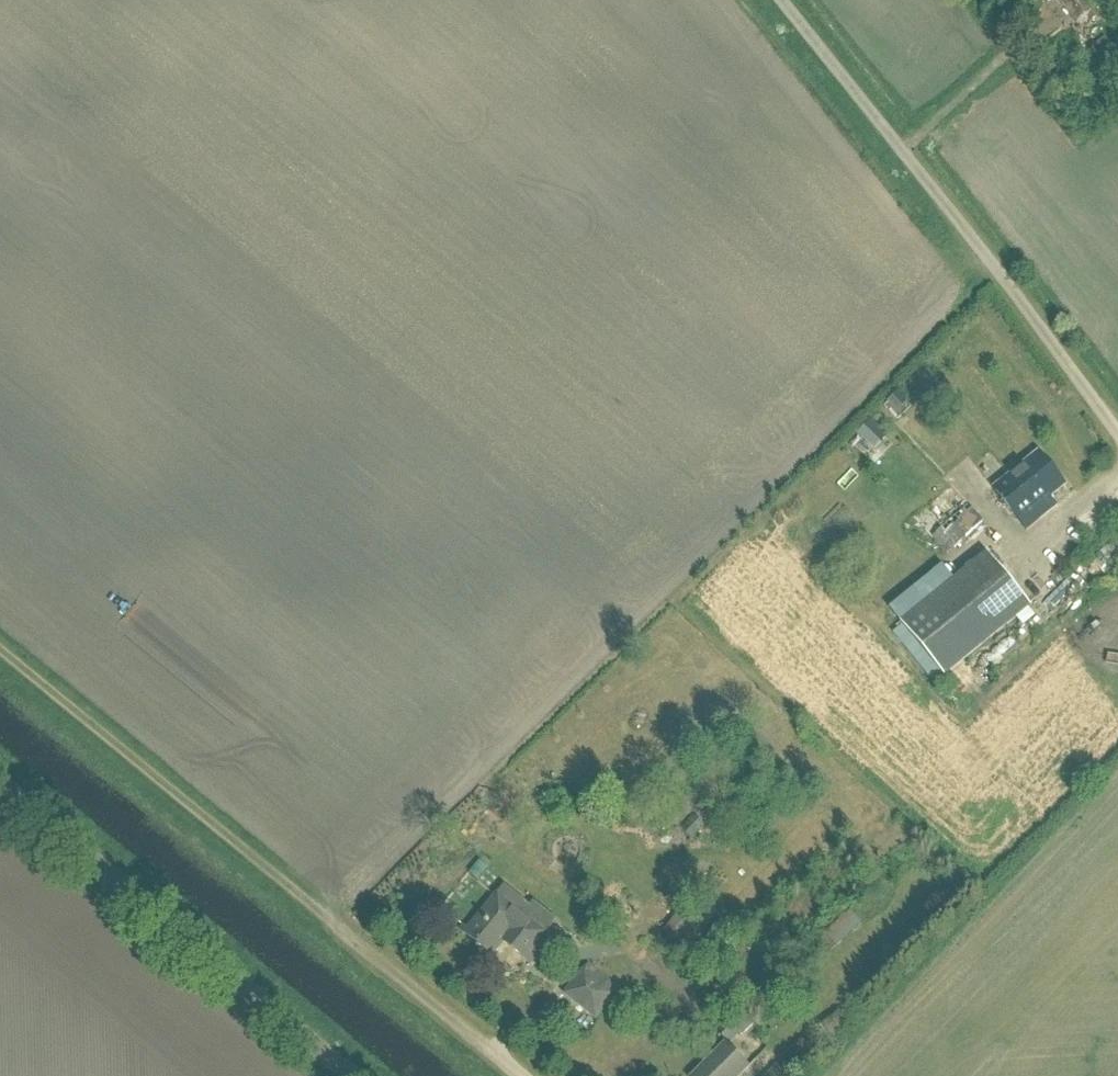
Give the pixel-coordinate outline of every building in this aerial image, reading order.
[(1102,0),(1056,0),(1078,27),(1079,26),(1078,26),(1089,17),(1093,23),(1110,10),(1102,0)] [(1106,5),(1117,20),(1117,0),(1112,0),(1106,5)] [(898,396),(889,404),(896,411),(904,403),(898,396)] [(871,422),(859,435),(871,445),(882,433),(871,422)] [(1027,532),(1057,508),(1050,499),(1066,487),(1039,454),(994,491),(1027,532)] [(946,554),(981,520),(965,503),(930,537),(946,554)] [(944,679),(1031,608),(988,555),(901,626),(944,679)] [(465,927),(461,932),(492,957),(503,943),(529,964),(550,938),(523,916),(530,907),(504,887),(489,906),(476,922),(478,923),(471,932),(465,927)] [(700,958),(709,946),(696,937),(704,926),(682,909),(662,935),(684,952),(687,949),(700,958)] [(825,936),(816,944),(827,957),(836,948),(825,936)] [(596,1019),(618,992),(588,968),(566,995),(596,1019)] [(744,1017),(735,1026),(743,1033),(752,1025),(744,1017)] [(727,1047),(725,1045),(696,1075),(744,1075),(750,1069),(727,1047)] [(775,1066),(766,1075),(785,1075),(775,1066)]
